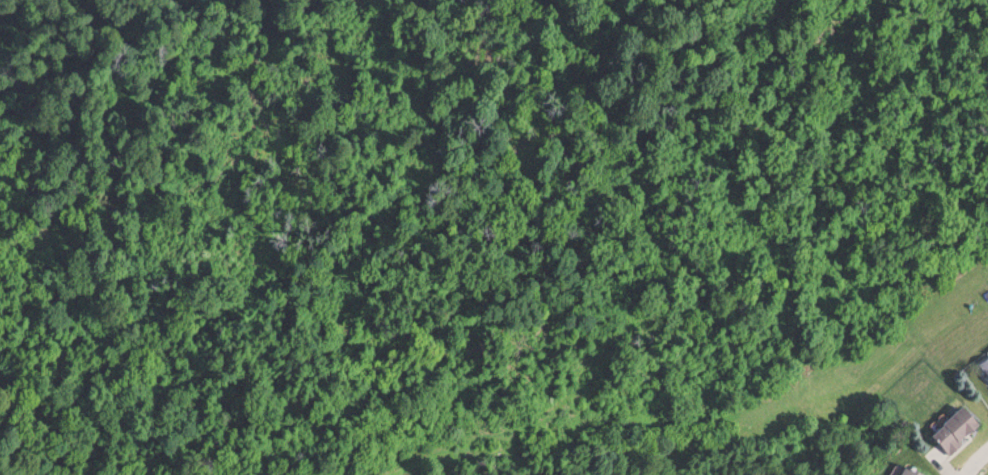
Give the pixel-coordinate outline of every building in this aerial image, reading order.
[(986,423),(968,404),(935,436),(954,454),(986,423)] [(910,463),(904,474),(932,474),(910,463)]
